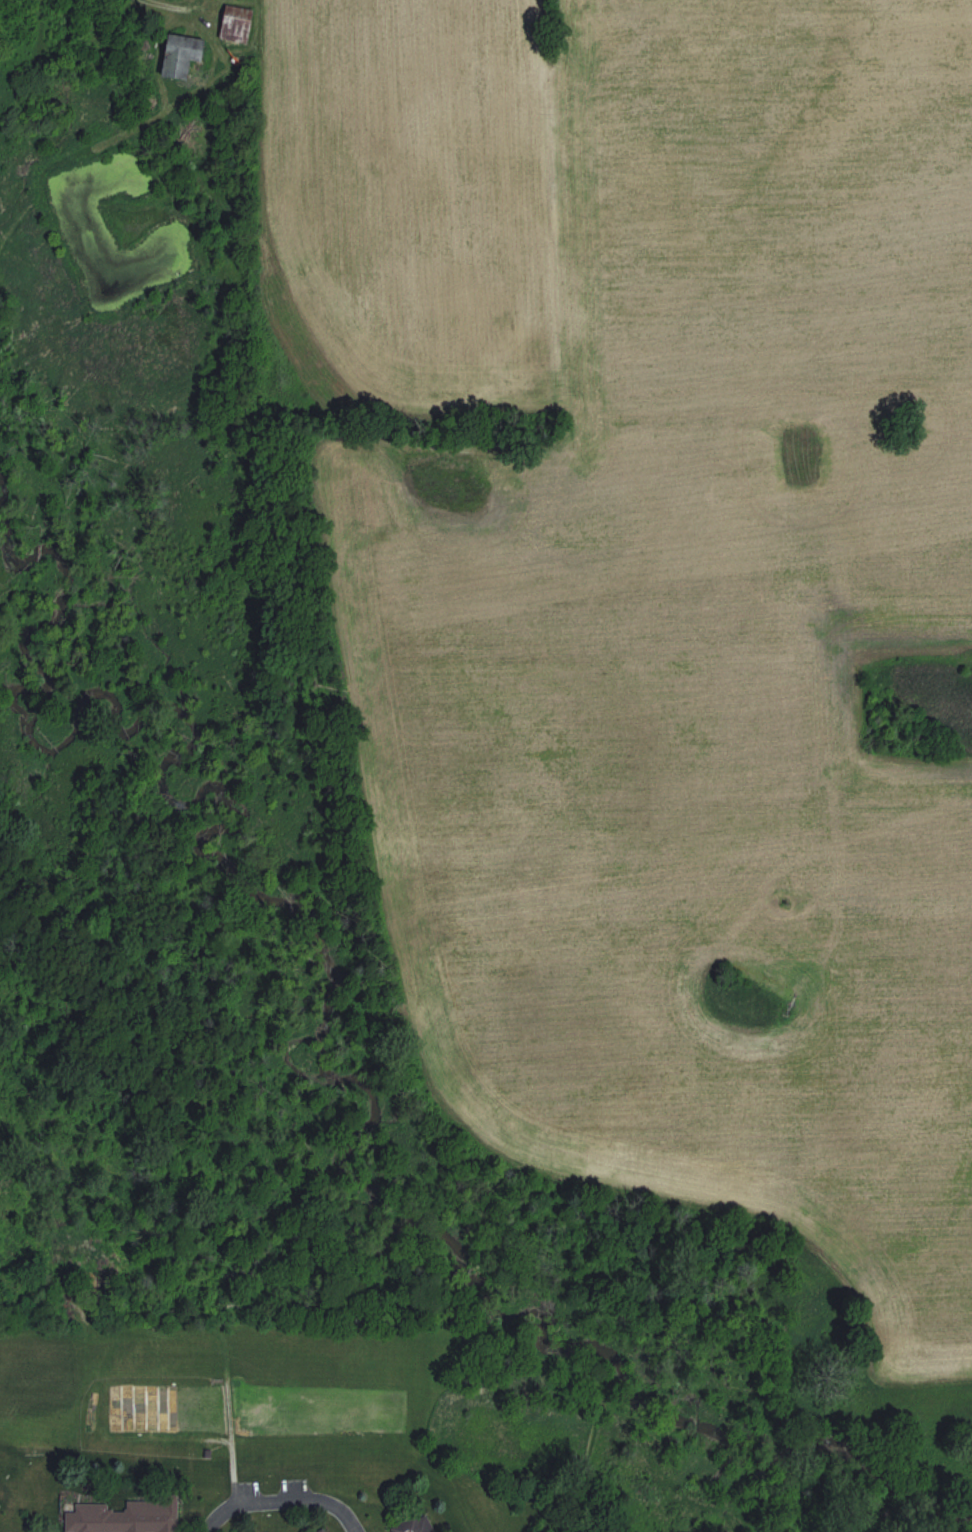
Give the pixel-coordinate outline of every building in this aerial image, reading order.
[(249,42),(255,9),(228,4),(223,38),(249,42)] [(207,38),(170,33),(164,75),(190,79),(193,58),(204,60),(207,38)] [(126,1531),(179,1531),(179,1498),(127,1498),(127,1507),(84,1507),(84,1510),(77,1510),(77,1531),(126,1531)] [(426,1510),(393,1526),(396,1531),(437,1531),(426,1510)]
